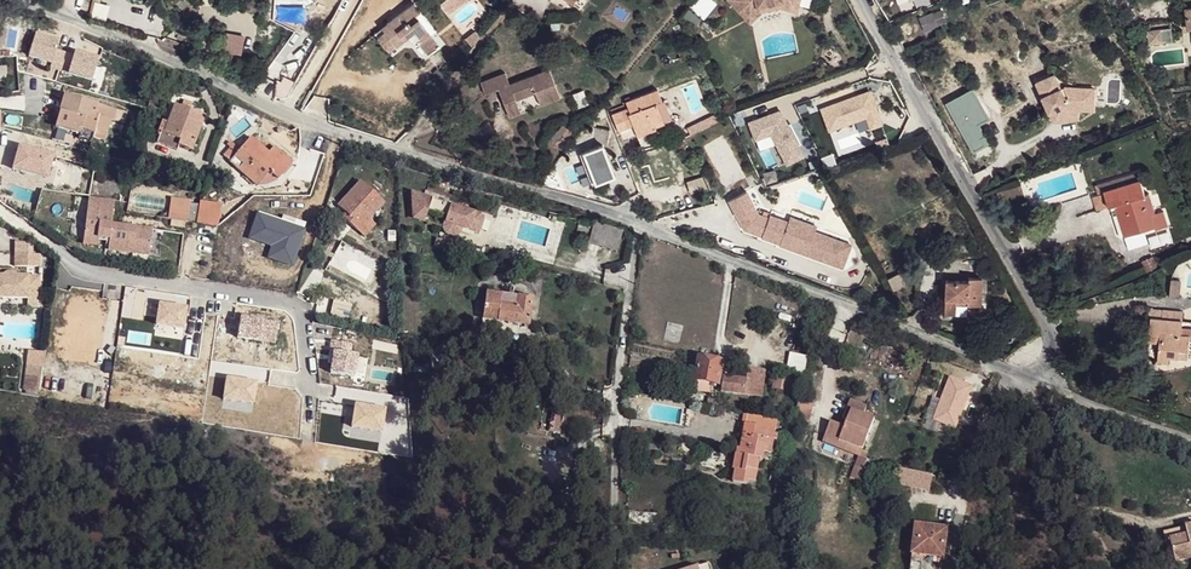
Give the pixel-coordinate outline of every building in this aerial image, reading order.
[(744,20),(756,9),(781,2),(797,7),(798,0),(726,0),(744,20)] [(756,9),(744,20),(748,24),(759,14),(781,9),(795,13),(797,7),(781,2),(756,9)] [(433,29),(414,3),(398,16),(403,23),(416,14),(429,32),(433,29)] [(398,16),(379,30),(382,34),(375,39),(382,48),(389,42),(393,47),(406,37),(413,46),(418,42),(428,54),(439,46),(429,32),(416,14),(403,23),(398,16)] [(524,38),(521,28),(491,38),(494,48),(524,38)] [(1149,45),(1173,44),(1172,29),(1148,30),(1149,45)] [(382,34),(379,30),(371,34),(375,39),(382,34)] [(475,32),(465,39),(471,47),(479,37),(475,32)] [(227,33),(223,53),(241,56),(244,36),(227,33)] [(389,42),(382,48),(385,52),(393,47),(389,42)] [(507,69),(482,78),(487,90),(500,85),(511,113),(522,109),(517,96),(537,89),(542,101),(562,94),(551,66),(511,80),(507,69)] [(1077,93),(1094,94),(1094,110),(1078,109),(1078,119),(1064,118),(1064,113),(1058,110),(1051,112),(1054,119),(1081,122),(1081,112),(1097,113),(1097,88),(1095,88),(1095,84),(1069,83),(1055,74),(1050,76),(1055,86),(1060,84),(1062,89),(1067,86),(1077,93)] [(1037,82),(1051,111),(1051,112),(1058,110),(1064,113),(1064,118),(1078,119),(1078,109),(1094,110),(1094,94),(1077,93),(1067,86),(1062,89),(1060,84),(1055,86),(1050,76),(1037,82)] [(763,81),(755,83),(757,92),(765,90),(763,81)] [(661,86),(632,99),(637,111),(634,112),(642,129),(660,121),(661,124),(670,120),(669,118),(676,116),(668,97),(666,98),(661,86)] [(93,116),(96,105),(64,95),(59,113),(54,128),(77,135),(79,130),(92,134),(98,118),(93,116)] [(184,101),(182,108),(189,111),(192,103),(184,101)] [(114,122),(118,113),(96,105),(93,116),(98,118),(111,121),(114,122)] [(192,149),(204,116),(189,111),(182,108),(175,105),(168,125),(165,134),(181,140),(179,144),(180,144),(192,149)] [(635,126),(627,110),(619,114),(625,131),(635,126)] [(105,143),(111,121),(98,118),(92,134),(91,139),(105,143)] [(661,124),(660,121),(642,129),(645,136),(662,127),(661,124)] [(165,134),(168,125),(164,123),(157,144),(178,151),(180,144),(179,144),(181,140),(165,134)] [(91,139),(92,134),(79,130),(77,135),(91,139)] [(269,172),(277,161),(267,152),(250,138),(240,150),(230,161),(258,184),(269,172)] [(240,150),(233,144),(224,156),(230,161),(240,150)] [(273,146),(267,152),(277,161),(269,172),(276,178),(290,161),(273,146)] [(616,180),(604,149),(584,157),(596,187),(616,180)] [(1141,179),(1138,171),(1096,183),(1098,191),(1104,189),(1141,179)] [(690,194),(707,190),(704,178),(687,182),(690,194)] [(1145,193),(1141,179),(1104,189),(1109,204),(1120,201),(1130,234),(1154,227),(1151,214),(1156,212),(1149,192),(1145,193)] [(380,200),(358,180),(336,202),(349,213),(344,217),(361,233),(372,221),(366,215),(380,200)] [(419,196),(406,192),(408,204),(412,205),(408,218),(418,221),(421,214),(421,210),(426,211),(441,216),(436,231),(453,236),(456,227),(473,232),(478,215),(445,205),(447,199),(420,191),(419,196)] [(747,195),(730,205),(746,234),(763,240),(763,241),(782,247),(781,248),(837,267),(845,244),(816,234),(790,225),(771,219),(770,222),(759,218),(747,195)] [(170,197),(167,218),(191,222),(197,203),(187,201),(187,199),(170,197)] [(113,203),(88,199),(82,244),(96,245),(97,238),(109,239),(107,250),(148,255),(151,229),(110,224),(113,203)] [(216,225),(218,205),(199,201),(192,222),(216,225)] [(295,266),(308,227),(257,211),(249,238),(271,245),(267,257),(295,266)] [(1166,224),(1162,211),(1156,212),(1151,214),(1154,227),(1166,224)] [(791,220),(790,225),(816,234),(818,229),(791,220)] [(592,225),(579,221),(576,233),(587,235),(587,234),(590,234),(592,225)] [(622,234),(593,225),(587,246),(616,255),(622,234)] [(853,247),(845,244),(837,267),(844,270),(853,247)] [(36,258),(12,257),(11,269),(35,270),(36,258)] [(979,304),(980,279),(967,278),(945,277),(945,298),(965,299),(965,304),(979,304)] [(35,301),(35,280),(13,279),(0,279),(0,301),(35,301)] [(527,326),(531,300),(484,293),(482,319),(527,326)] [(114,321),(117,304),(93,300),(89,317),(114,321)] [(212,379),(221,319),(216,319),(117,304),(114,321),(112,333),(108,364),(140,369),(212,379)] [(261,373),(270,311),(223,305),(221,319),(212,379),(215,380),(260,385),(261,373)] [(1151,318),(1149,332),(1181,330),(1182,321),(1151,318)] [(101,331),(76,327),(74,340),(99,344),(101,331)] [(1182,335),(1181,330),(1149,332),(1149,342),(1160,343),(1159,356),(1180,357),(1180,360),(1187,360),(1190,336),(1182,335)] [(108,364),(112,333),(101,331),(99,344),(74,340),(65,339),(62,358),(108,364)] [(398,347),(381,344),(379,352),(396,356),(398,347)] [(787,371),(804,373),(807,356),(789,354),(787,371)] [(719,385),(723,362),(699,357),(698,368),(695,368),(693,380),(719,385)] [(140,369),(108,364),(105,384),(129,387),(130,384),(138,385),(140,369)] [(746,378),(724,376),(722,391),(761,395),(764,365),(748,364),(746,378)] [(41,370),(27,368),(23,393),(38,395),(41,370)] [(278,423),(285,378),(261,373),(260,385),(255,417),(255,419),(278,423)] [(789,391),(792,383),(771,377),(770,381),(774,382),(774,384),(774,385),(775,386),(789,391)] [(255,417),(260,385),(215,380),(210,410),(255,417)] [(952,382),(934,425),(957,434),(974,391),(952,382)] [(720,405),(721,399),(710,397),(709,403),(720,405)] [(833,426),(826,443),(840,448),(841,445),(863,454),(876,426),(867,423),(869,414),(854,407),(842,430),(833,426)] [(575,410),(561,408),(559,427),(572,429),(575,410)] [(383,428),(368,424),(363,438),(378,443),(383,428)] [(773,455),(777,432),(747,426),(742,451),(741,458),(736,457),(734,471),(736,472),(734,483),(750,486),(751,482),(758,483),(762,462),(765,462),(766,455),(773,455)] [(324,432),(305,430),(304,437),(323,440),(324,432)] [(826,443),(824,447),(859,461),(863,454),(841,445),(840,448),(826,443)] [(900,469),(896,484),(928,494),(933,479),(900,469)] [(650,525),(650,514),(629,514),(629,524),(650,525)] [(920,523),(916,546),(946,547),(953,547),(953,541),(949,540),(950,528),(920,523)] [(1178,565),(1190,561),(1190,527),(1186,528),(1188,537),(1172,543),(1178,565)] [(1087,568),(1101,568),(1097,558),(1085,560),(1087,568)]
